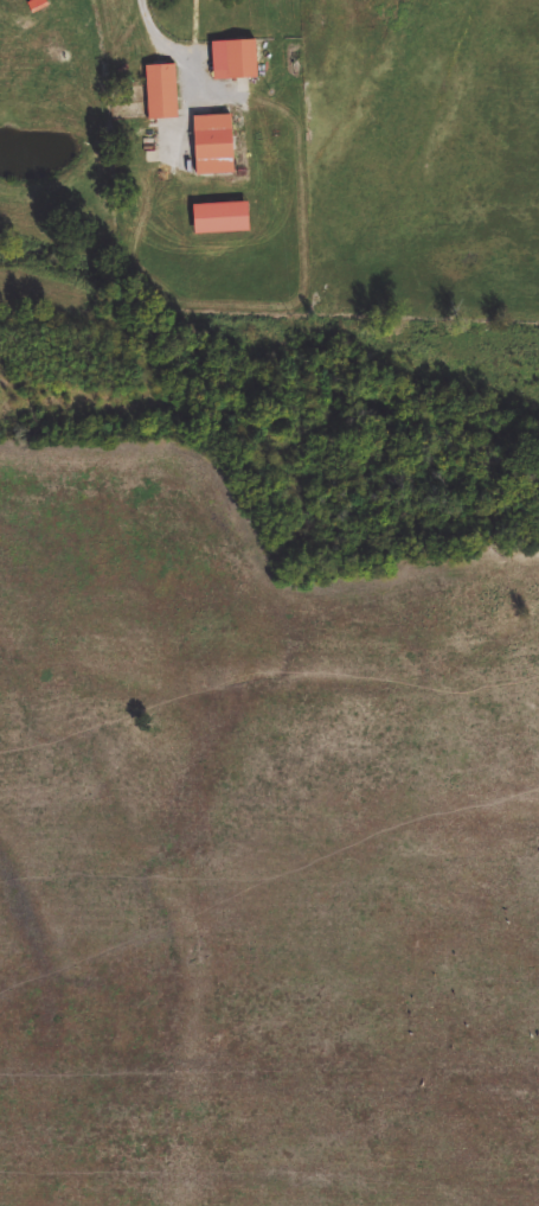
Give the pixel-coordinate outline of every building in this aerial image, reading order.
[(214,82),(214,43),(258,43),(258,81),(214,82)] [(179,121),(149,121),(148,66),(179,66),(179,121)] [(198,177),(197,117),(235,116),(235,177),(198,177)] [(254,234),(253,205),(199,207),(199,236),(254,234)]
